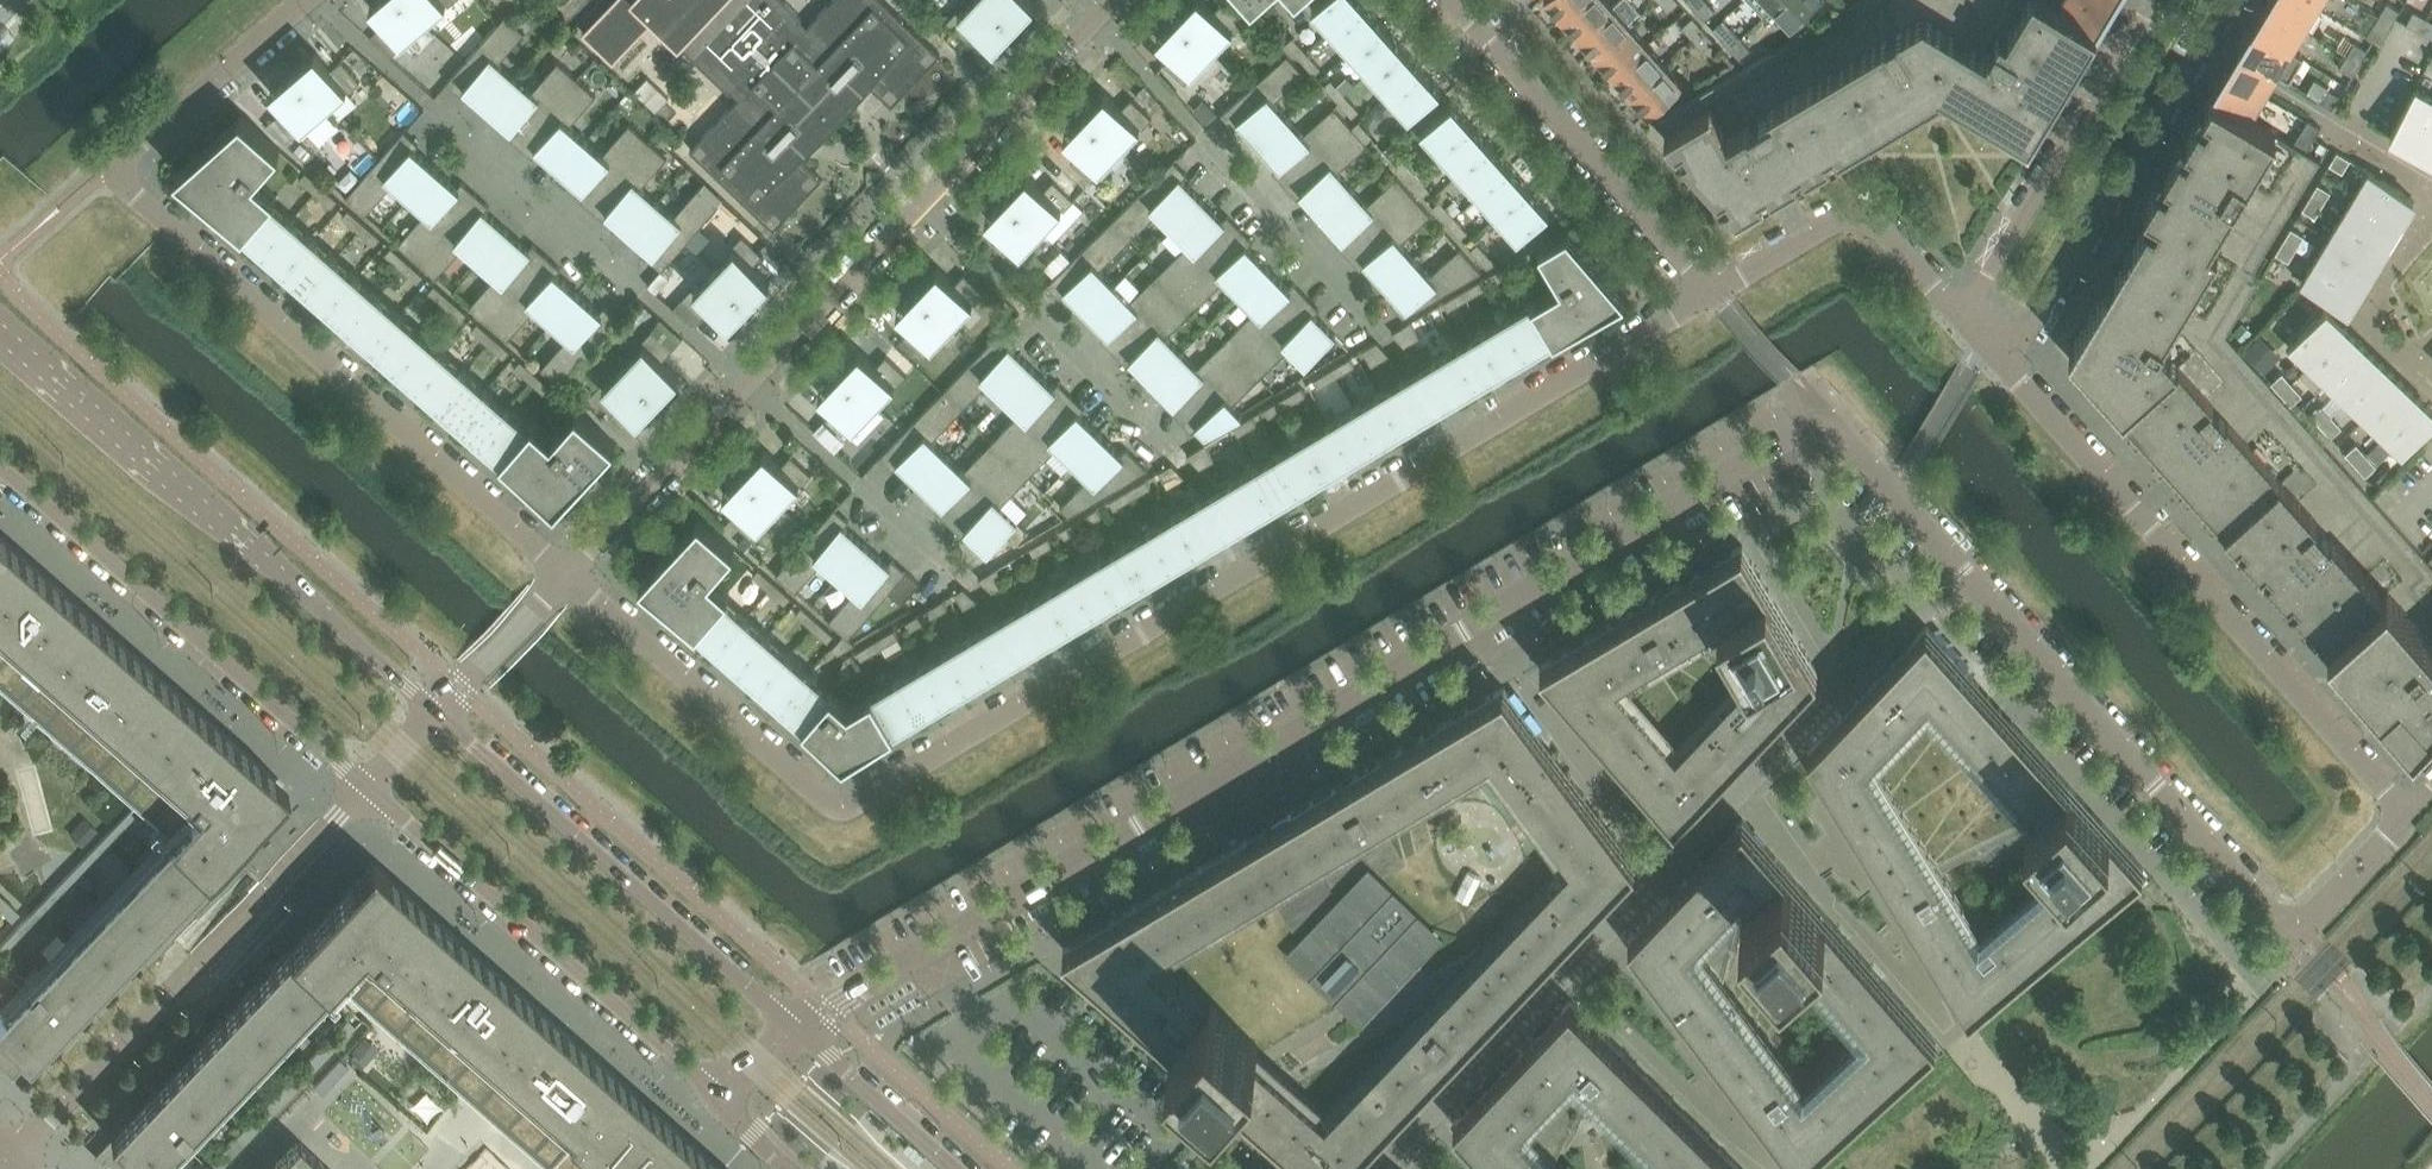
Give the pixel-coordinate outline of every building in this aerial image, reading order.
[(406,0),(376,0),(370,5),(385,22),(375,31),(394,53),(405,43),(403,41),(425,22),(406,0)] [(425,22),(447,3),(449,5),(455,0),(406,0),(425,22)] [(582,31),(612,60),(652,18),(679,44),(731,92),(733,90),(740,97),(690,148),(770,225),(774,228),(822,178),(801,158),(827,134),(838,123),(861,97),(871,85),(892,104),(941,54),(937,50),(884,0),(832,0),(807,26),(800,19),(802,17),(785,0),(611,0),(582,31)] [(989,0),(971,0),(959,12),(957,10),(947,20),(968,40),(977,30),(994,46),(1014,24),(989,0)] [(1032,0),(989,0),(1014,24),(1035,3),(1032,0)] [(1245,20),(1224,0),(1215,10),(1204,0),(1193,0),(1177,16),(1213,50),(1233,28),(1235,30),(1245,20)] [(1364,1),(1363,0),(1320,0),(1312,7),(1332,29),(1364,1)] [(1580,0),(1548,0),(1562,16),(1580,0)] [(1613,5),(1608,0),(1580,0),(1562,16),(1580,35),(1613,5)] [(1939,90),(1941,89),(1942,87),(2030,139),(2097,28),(2051,0),(1859,0),(1656,121),(1737,210),(1939,90)] [(1678,0),(1658,0),(1668,11),(1679,1),(1678,0)] [(1695,9),(1705,0),(1687,0),(1695,9)] [(1716,10),(1707,0),(1705,0),(1695,9),(1705,20),(1716,10)] [(1818,0),(1780,0),(1773,7),(1791,26),(1818,0)] [(2104,0),(2051,0),(2097,28),(2111,5),(2104,0)] [(2305,0),(2269,0),(2265,7),(2303,30),(2317,7),(2305,0)] [(1351,51),(1383,22),(1364,1),(1332,29),(1351,51)] [(2400,9),(2387,2),(2379,14),(2392,22),(2400,9)] [(1597,54),(1630,24),(1613,5),(1580,35),(1597,54)] [(2303,30),(2265,7),(2252,29),(2290,52),(2303,30)] [(2419,30),(2426,17),(2413,10),(2406,23),(2419,30)] [(527,32),(536,22),(527,14),(519,24),(527,32)] [(2384,35),(2392,22),(2379,14),(2372,27),(2384,35)] [(499,62),(525,32),(506,15),(447,82),(462,94),(467,88),(488,108),(516,77),(499,62)] [(1192,71),(1213,50),(1177,16),(1157,38),(1174,53),(1164,63),(1185,83),(1195,73),(1192,71)] [(1703,28),(1692,16),(1682,26),(1692,38),(1703,28)] [(2426,17),(2419,30),(2431,37),(2431,20),(2426,17)] [(1370,72),(1402,44),(1383,22),(1351,51),(1370,72)] [(1614,73),(1647,43),(1630,24),(1597,54),(1614,73)] [(1740,38),(1731,27),(1720,37),(1729,47),(1740,38)] [(1702,49),(1713,40),(1703,28),(1692,38),(1702,49)] [(2290,52),(2252,29),(2239,51),(2277,74),(2290,52)] [(1307,52),(1293,36),(1286,42),(1300,58),(1307,52)] [(1750,48),(1740,38),(1729,47),(1739,58),(1750,48)] [(2367,50),(2354,42),(2347,54),(2360,62),(2367,50)] [(1631,92),(1664,62),(1647,43),(1614,73),(1631,92)] [(1389,94),(1421,65),(1402,44),(1370,72),(1389,94)] [(360,82),(342,60),(331,69),(316,51),(293,71),(325,108),(347,89),(349,91),(360,82)] [(2251,117),(2265,93),(2269,87),(2277,74),(2239,51),(2230,65),(2213,94),(2251,117)] [(1321,68),(1307,52),(1300,58),(1314,74),(1321,68)] [(1275,101),(1305,74),(1287,54),(1273,67),(1221,114),(1234,128),(1239,124),(1258,145),(1289,117),(1275,101)] [(2360,62),(2347,54),(2339,67),(2352,75),(2360,62)] [(519,144),(577,78),(558,61),(532,91),(516,77),(488,108),(509,127),(505,132),(519,144)] [(1649,112),(1682,82),(1664,62),(1631,92),(1649,112)] [(1409,115),(1441,87),(1421,65),(1389,94),(1409,115)] [(325,108),(293,71),(271,91),(286,108),(275,117),(294,139),(305,129),(303,127),(325,108)] [(570,125),(596,95),(577,78),(519,144),(533,157),(537,152),(559,171),(587,139),(570,125)] [(1345,94),(1331,78),(1324,85),(1338,101),(1345,94)] [(2332,108),(2340,95),(2327,87),(2319,100),(2332,108)] [(2431,114),(2431,97),(2416,88),(2390,134),(2414,147),(2431,114)] [(1142,128),(1152,118),(1131,98),(1122,108),(1105,92),(1085,113),(1120,147),(1140,126),(1142,128)] [(1359,110),(1347,96),(1345,94),(1338,101),(1352,116),(1359,110)] [(2281,395),(2226,334),(2262,275),(2254,270),(2321,159),(2251,117),(2213,94),(2145,206),(2149,209),(2143,218),(2148,221),(2118,270),(2100,300),(2074,342),(2076,356),(2090,372),(2101,384),(2132,419),(2128,423),(2136,432),(2140,428),(2152,442),(2208,504),(2204,507),(2212,516),(2216,513),(2236,535),(2232,538),(2240,547),(2244,543),(2266,568),(2268,566),(2275,574),(2273,576),(2276,580),(2300,607),(2312,619),(2308,623),(2315,632),(2319,628),(2406,725),(2420,725),(2431,712),(2431,589),(2429,586),(2431,583),(2431,565),(2428,560),(2420,551),(2375,501),(2371,496),(2297,413),(2281,395)] [(1218,114),(1204,99),(1193,110),(1207,124),(1218,114)] [(1441,151),(1473,122),(1453,100),(1421,128),(1441,151)] [(1285,184),(1350,125),(1334,107),(1304,133),(1289,117),(1258,145),(1277,166),(1273,171),(1285,184)] [(1099,168),(1120,147),(1085,113),(1064,135),(1081,151),(1071,161),(1092,181),(1102,170),(1099,168)] [(2414,147),(2431,157),(2431,114),(2414,147)] [(256,178),(281,149),(242,115),(177,172),(244,231),(273,199),(276,195),(256,178)] [(2311,142),(2320,128),(2321,127),(2308,119),(2299,134),(2311,142)] [(1373,136),(1359,120),(1352,127),(1366,143),(1373,136)] [(1460,172),(1492,143),(1473,122),(1441,151),(1460,172)] [(590,207),(648,140),(630,124),(603,154),(587,139),(559,171),(581,190),(576,194),(590,207)] [(1338,171),(1368,144),(1366,143),(1352,127),(1350,125),(1285,184),(1297,198),(1302,194),(1321,215),(1353,187),(1338,171)] [(409,199),(436,167),(414,148),(419,143),(404,131),(346,197),(366,214),(392,184),(409,199)] [(641,187),(667,157),(648,140),(590,207),(604,219),(608,214),(630,233),(658,201),(641,187)] [(1479,193),(1511,165),(1492,143),(1460,172),(1479,193)] [(2342,172),(2350,159),(2337,151),(2329,164),(2342,172)] [(1416,173),(1401,157),(1394,163),(1409,179),(1416,173)] [(1173,228),(1203,199),(1182,178),(1187,174),(1174,160),(1111,222),(1129,240),(1157,213),(1173,228)] [(1498,215),(1530,186),(1511,165),(1479,193),(1498,215)] [(418,260),(476,194),(462,181),(458,186),(436,167),(409,199),(425,213),(399,243),(418,260)] [(2414,198),(2368,170),(2355,193),(2400,220),(2414,198)] [(322,186),(306,171),(300,179),(316,193),(322,186)] [(1430,189),(1416,173),(1409,179),(1423,195),(1430,189)] [(1064,210),(1074,200),(1053,180),(1044,190),(1027,174),(1006,196),(1042,229),(1062,208),(1064,210)] [(1348,255),(1414,196),(1397,177),(1367,204),(1353,187),(1321,215),(1341,237),(1336,241),(1348,255)] [(2323,204),(2331,191),(2318,183),(2310,196),(2323,204)] [(338,200),(322,186),(316,193),(332,207),(338,200)] [(662,270),(720,203),(701,186),(674,216),(658,201),(630,233),(652,252),(648,257),(662,270)] [(1518,237),(1550,208),(1530,186),(1498,215),(1518,237)] [(2400,220),(2355,193),(2341,215),(2386,242),(2400,220)] [(480,261),(507,230),(486,211),(490,206),(476,194),(418,260),(437,277),(463,247),(480,261)] [(1021,250),(1042,229),(1006,196),(986,217),(1002,233),(993,243),(1014,263),(1024,253),(1021,250)] [(1401,241),(1431,215),(1414,196),(1348,255),(1360,269),(1365,264),(1385,286),(1416,258),(1401,241)] [(2315,217),(2323,204),(2310,196),(2302,209),(2315,217)] [(266,250),(294,218),(273,199),(244,231),(266,250)] [(1177,290),(1240,228),(1227,215),(1223,219),(1203,199),(1173,228),(1188,244),(1160,272),(1177,290)] [(1447,207),(1440,200),(1433,206),(1447,222),(1454,215),(1447,207)] [(1454,200),(1447,207),(1454,215),(1462,208),(1454,200)] [(365,223),(349,209),(342,216),(359,230),(365,223)] [(1468,231),(1454,215),(1447,222),(1461,238),(1468,231)] [(2386,242),(2341,215),(2328,237),(2373,265),(2386,242)] [(287,268),(315,237),(294,218),(266,250),(287,268)] [(1100,268),(1129,240),(1111,222),(1048,283),(1061,297),(1066,293),(1086,313),(1116,284),(1100,268)] [(381,237),(365,223),(359,230),(375,244),(381,237)] [(1239,296),(1269,266),(1249,246),(1253,241),(1240,228),(1177,290),(1195,308),(1224,280),(1239,296)] [(1626,293),(1599,263),(1568,228),(1539,245),(1562,282),(1533,299),(1554,335),(1626,293)] [(2296,248),(2304,235),(2291,228),(2283,240),(2296,248)] [(489,323),(547,256),(533,244),(529,249),(507,230),(480,261),(496,276),(470,306),(489,323)] [(770,281),(754,265),(763,255),(742,235),(733,245),(735,247),(715,269),(750,302),(770,281)] [(309,287),(337,255),(315,237),(287,268),(309,287)] [(2373,265),(2328,237),(2314,260),(2359,287),(2373,265)] [(2288,261),(2296,248),(2283,240),(2276,253),(2288,261)] [(1496,262),(1478,242),(1471,248),(1487,267),(1496,262)] [(408,261),(392,246),(385,254),(402,268),(408,261)] [(1404,317),(1481,271),(1460,247),(1430,274),(1416,258),(1385,286),(1396,299),(1391,303),(1404,317)] [(1534,259),(1529,251),(1511,262),(1516,270),(1534,259)] [(330,306),(358,274),(337,255),(309,287),(330,306)] [(551,324),(579,292),(557,273),(561,268),(547,256),(489,323),(508,339),(534,309),(551,324)] [(2359,287),(2314,260),(2301,282),(2346,309),(2359,287)] [(424,275),(408,261),(402,268),(418,282),(424,275)] [(1497,281),(1516,270),(1511,262),(1493,273),(1497,281)] [(1243,357),(1307,295),(1294,282),(1289,287),(1269,266),(1239,296),(1254,311),(1226,339),(1243,357)] [(975,303),(985,293),(964,273),(955,283),(938,267),(918,289),(953,322),(973,301),(975,303)] [(750,302),(715,269),(694,290),(692,288),(682,298),(703,318),(713,308),(729,324),(750,302)] [(1114,351),(1177,290),(1160,272),(1131,299),(1116,284),(1086,313),(1106,334),(1101,338),(1114,351)] [(352,325),(380,293),(358,274),(330,306),(352,325)] [(1485,288),(1480,280),(1462,291),(1466,299),(1485,288)] [(451,298),(435,284),(429,291),(445,306),(451,298)] [(932,344),(953,322),(918,289),(897,310),(914,326),(904,336),(925,356),(935,346),(932,344)] [(1167,336),(1195,308),(1177,290),(1114,351),(1127,365),(1132,360),(1152,381),(1182,351),(1167,336)] [(1448,310),(1466,299),(1462,291),(1443,302),(1448,310)] [(561,385),(619,319),(605,306),(600,311),(579,292),(551,324),(567,338),(541,368),(561,385)] [(373,343),(401,311),(380,293),(352,325),(373,343)] [(1306,364),(1335,336),(1336,335),(1315,313),(1320,309),(1307,295),(1243,357),(1260,376),(1290,348),(1306,364)] [(467,313),(451,298),(445,306),(461,320),(467,313)] [(1554,335),(1533,299),(1508,313),(1530,350),(1554,335)] [(2307,364),(2344,326),(2325,308),(2289,346),(2307,364)] [(395,363),(423,331),(401,311),(373,343),(395,363)] [(1530,350),(1508,313),(1484,328),(1505,365),(1530,350)] [(1420,337),(1411,321),(1392,332),(1404,346),(1420,337)] [(494,336),(478,322),(472,329),(488,343),(494,336)] [(2243,324),(2234,332),(2242,340),(2251,332),(2243,324)] [(2327,383),(2363,344),(2344,326),(2307,364),(2327,383)] [(1505,365),(1484,328),(1458,343),(1480,380),(1505,365)] [(1005,398),(1034,368),(1013,348),(1018,343),(1003,329),(942,393),(961,411),(989,383),(1005,398)] [(680,376),(663,360),(672,350),(652,330),(642,341),(644,343),(624,363),(660,397),(680,376)] [(417,382),(445,350),(423,331),(395,363),(417,382)] [(510,350),(494,336),(488,343),(504,358),(510,350)] [(1180,418),(1243,357),(1226,339),(1197,367),(1182,351),(1152,381),(1172,401),(1168,406),(1180,418)] [(1390,355),(1377,341),(1362,350),(1372,366),(1390,355)] [(1480,380),(1458,343),(1404,375),(1405,376),(1426,412),(1480,380)] [(2345,400),(2382,362),(2363,344),(2327,383),(2345,400)] [(897,385),(907,375),(886,355),(877,365),(860,349),(840,371),(875,404),(895,383),(897,385)] [(438,400),(466,368),(445,350),(417,382),(438,400)] [(1233,403),(1260,376),(1243,357),(1180,418),(1192,431),(1197,427),(1205,435),(1242,413),(1233,403)] [(1355,365),(1350,357),(1332,368),(1337,376),(1355,365)] [(537,374),(521,360),(515,367),(531,381),(537,374)] [(2364,418),(2400,380),(2382,362),(2345,400),(2364,418)] [(660,397),(624,363),(604,385),(601,383),(591,394),(612,413),(622,403),(638,419),(660,397)] [(459,419),(488,387),(466,368),(438,400),(459,419)] [(1010,459),(1072,395),(1058,382),(1054,387),(1034,368),(1005,398),(1020,413),(993,442),(1010,459)] [(1318,387),(1337,376),(1332,368),(1313,379),(1318,387)] [(854,426),(875,404),(840,371),(819,393),(836,408),(826,418),(847,438),(857,428),(854,426)] [(2292,383),(2283,373),(2272,383),(2282,394),(2292,383)] [(547,395),(553,388),(537,374),(531,381),(547,395)] [(1426,412),(1405,376),(1404,375),(1378,391),(1400,427),(1426,412)] [(2383,436),(2419,398),(2400,380),(2364,418),(2383,436)] [(2292,404),(2302,395),(2292,383),(2282,394),(2292,404)] [(481,438),(509,406),(488,387),(459,419),(481,438)] [(1306,395),(1301,387),(1283,398),(1287,405),(1306,395)] [(1400,427),(1378,391),(1354,405),(1376,442),(1400,427)] [(934,440),(961,411),(942,393),(880,456),(894,469),(899,465),(920,486),(950,455),(934,440)] [(1072,463),(1101,433),(1080,413),(1085,408),(1072,395),(1010,459),(1028,476),(1056,447),(1072,463)] [(1269,416),(1287,406),(1287,405),(1283,398),(1264,408),(1269,416)] [(2431,422),(2431,410),(2419,398),(2383,436),(2402,454),(2431,422)] [(2332,415),(2322,404),(2311,414),(2321,425),(2332,415)] [(1376,442),(1354,405),(1329,420),(1351,456),(1376,442)] [(502,457),(530,425),(509,406),(481,438),(502,457)] [(591,470),(616,443),(578,410),(549,441),(530,425),(502,457),(521,475),(556,505),(591,470)] [(2342,426),(2332,415),(2321,425),(2331,436),(2342,426)] [(1238,435),(1256,424),(1252,416),(1233,427),(1238,435)] [(1351,456),(1329,420),(1305,434),(1327,471),(1351,456)] [(1070,516),(1148,469),(1126,448),(1122,453),(1101,433),(1072,463),(1089,479),(1061,508),(1070,516)] [(1327,471),(1305,434),(1280,449),(1302,486),(1327,471)] [(949,522),(1010,459),(993,442),(965,471),(950,455),(920,486),(940,505),(936,509),(949,522)] [(2366,454),(2356,443),(2345,453),(2355,464),(2366,454)] [(1215,459),(1205,444),(1187,455),(1200,468),(1215,459)] [(802,485),(812,475),(791,455),(781,465),(765,449),(744,470),(780,504),(800,483),(802,485)] [(1302,486),(1280,449),(1256,463),(1277,500),(1302,486)] [(2376,465),(2366,454),(2355,464),(2365,475),(2376,465)] [(1028,531),(1001,505),(1028,476),(1010,459),(949,522),(962,535),(967,530),(988,551),(1005,534),(1016,544),(1028,531)] [(1185,476),(1172,463),(1158,471),(1168,487),(1185,476)] [(1277,500),(1256,463),(1200,496),(1201,497),(1222,533),(1277,500)] [(759,525),(780,504),(744,470),(724,492),(740,508),(731,518),(752,538),(762,527),(759,525)] [(1151,487),(1146,479),(1128,490),(1133,498),(1151,487)] [(1114,509),(1133,498),(1128,490),(1109,500),(1114,509)] [(1222,533),(1201,497),(1200,496),(1175,512),(1196,548),(1222,533)] [(839,576),(867,544),(845,525),(849,520),(835,508),(777,574),(796,591),(822,561),(839,576)] [(1083,527),(1102,516),(1097,508),(1079,519),(1083,527)] [(1196,548),(1175,512),(1150,526),(1172,563),(1196,548)] [(711,575),(735,548),(700,517),(670,548),(641,579),(662,598),(697,628),(726,596),(730,592),(711,575)] [(1065,538),(1083,527),(1079,519),(1060,530),(1065,538)] [(1172,563),(1150,526),(1125,541),(1147,578),(1172,563)] [(130,800),(135,804),(170,835),(166,839),(201,871),(202,872),(205,875),(206,873),(207,873),(209,871),(206,868),(222,852),(225,854),(227,851),(225,849),(225,848),(254,873),(288,903),(313,924),(310,927),(308,929),(290,948),(288,951),(326,986),(334,977),(336,974),(464,1087),(558,1168),(723,1168),(376,865),(372,862),(288,788),(285,785),(0,536),(0,686),(130,800)] [(1034,556),(1053,545),(1048,537),(1029,548),(1034,556)] [(1147,578),(1125,541),(1101,555),(1123,592),(1147,578)] [(848,637),(889,590),(907,571),(892,558),(888,563),(867,544),(839,576),(855,590),(829,620),(844,633),(848,637)] [(1606,740),(1623,760),(1644,785),(1675,820),(1691,804),(1741,751),(1799,691),(1818,671),(1743,545),(1709,565),(1677,584),(1618,619),(1540,665),(1556,683),(1606,740)] [(1123,592),(1101,555),(1076,570),(1098,607),(1123,592)] [(775,582),(759,568),(753,575),(769,589),(775,582)] [(1006,583),(997,568),(978,578),(993,591),(1006,583)] [(1098,607),(1076,570),(1052,585),(1074,621),(1098,607)] [(785,604),(791,597),(775,582),(769,589),(785,604)] [(1074,621),(1052,585),(1004,613),(997,617),(1019,654),(1038,643),(1074,621)] [(978,600),(963,587),(955,593),(964,608),(978,600)] [(719,647),(747,615),(726,596),(697,628),(719,647)] [(929,619),(948,608),(943,600),(924,611),(929,619)] [(818,620),(802,606),(796,613),(812,627),(818,620)] [(910,630),(929,619),(924,611),(906,622),(910,630)] [(740,666),(769,633),(747,615),(719,647),(740,666)] [(1019,654),(997,617),(971,633),(993,670),(1019,654)] [(834,634),(818,620),(812,627),(828,641),(834,634)] [(1808,750),(1969,1012),(2144,867),(2126,846),(2087,803),(2078,794),(1927,625),(1808,750)] [(880,648),(899,637),(894,629),(875,640),(880,648)] [(761,685),(790,652),(769,633),(740,666),(761,685)] [(839,653),(855,643),(848,637),(844,633),(832,647),(839,653)] [(993,670),(971,633),(946,647),(968,684),(993,670)] [(861,659),(880,648),(875,640),(857,651),(861,659)] [(968,684),(946,647),(922,662),(944,699),(968,684)] [(783,704),(811,671),(790,652),(761,685),(783,704)] [(854,675),(845,658),(844,658),(834,686),(854,675)] [(944,699),(922,662),(897,677),(919,713),(944,699)] [(804,722),(833,690),(811,671),(783,704),(804,722)] [(919,713),(897,677),(872,691),(895,728),(919,713)] [(1264,1124),(1301,1157),(1315,1168),(1343,1168),(1388,1122),(1495,1010),(1601,899),(1636,861),(1566,768),(1529,719),(1504,686),(1420,737),(1395,751),(1371,766),(1063,949),(1084,967),(1171,1044),(1264,1124)] [(895,728),(872,691),(850,705),(833,690),(804,722),(845,758),(895,728)] [(1677,887),(1642,924),(1629,938),(1799,1164),(1937,1040),(1860,952),(1825,913),(1743,818),(1714,849),(1696,868),(1680,885),(1677,887)] [(205,875),(202,872),(201,871),(166,839),(0,1013),(0,1065),(12,1076),(205,875)] [(5,899),(0,904),(0,908),(12,919),(19,912),(5,899)] [(326,986),(288,951),(94,1154),(110,1168),(152,1168),(326,986)] [(1497,1168),(1557,1168),(1552,1164),(1564,1138),(1570,1140),(1583,1111),(1578,1109),(1586,1091),(1584,1090),(1589,1083),(1677,1168),(1743,1168),(1647,1075),(1571,999),(1551,1020),(1515,1058),(1478,1097),(1470,1105),(1454,1122),(1497,1168)] [(347,1033),(355,1024),(348,1018),(340,1027),(347,1033)] [(338,1042),(347,1033),(340,1027),(331,1035),(338,1042)] [(330,1051),(338,1042),(331,1035),(323,1044),(330,1051)] [(366,1063),(379,1049),(365,1037),(352,1050),(366,1063)] [(321,1060),(330,1051),(323,1044),(320,1047),(314,1053),(321,1060)] [(313,1069),(321,1060),(314,1053),(306,1062),(313,1069)] [(305,1077),(313,1069),(306,1062),(298,1071),(305,1077)] [(296,1086),(305,1077),(298,1071),(289,1080),(296,1086)] [(288,1095),(296,1086),(289,1080),(287,1082),(281,1088),(288,1095)] [(279,1104),(288,1095),(281,1088),(273,1097),(279,1104)] [(271,1113),(279,1104),(273,1097),(264,1106),(271,1113)] [(263,1122),(271,1113),(264,1106),(256,1115),(263,1122)] [(254,1130),(263,1122),(256,1115),(253,1118),(247,1124),(254,1130)] [(246,1139),(254,1130),(247,1124),(239,1133),(246,1139)] [(237,1148),(246,1139),(239,1133),(231,1141),(237,1148)] [(229,1157),(237,1148),(231,1141),(222,1150),(229,1157)] [(298,1141),(272,1168),(328,1168),(298,1141)] [(221,1166),(229,1157),(222,1150),(214,1159),(221,1166)]
